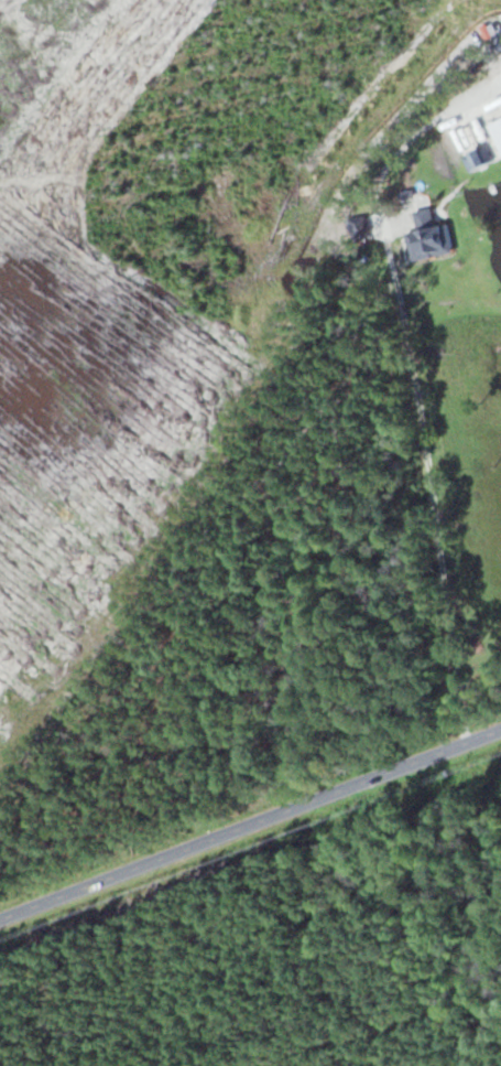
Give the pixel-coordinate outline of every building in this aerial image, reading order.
[(487,122),(500,157),(500,117),(487,122)] [(406,233),(413,261),(453,252),(446,222),(436,225),(431,207),(413,211),(417,230),(406,233)]
